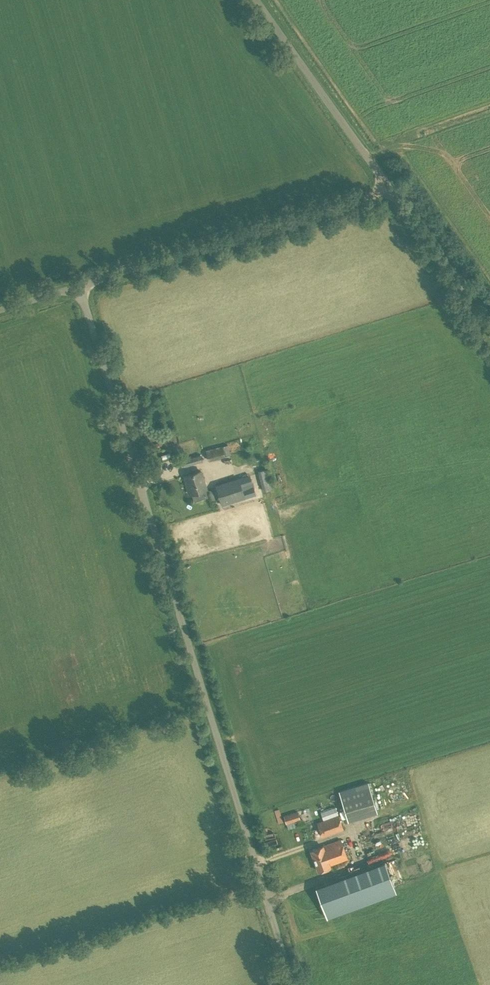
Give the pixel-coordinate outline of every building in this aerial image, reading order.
[(231,454),(228,444),(222,446),(222,445),(206,449),(209,461),(225,456),(231,454)] [(189,464),(202,460),(200,454),(187,458),(189,464)] [(231,457),(207,465),(213,480),(237,472),(231,457)] [(208,497),(205,489),(206,489),(200,470),(185,475),(190,494),(191,493),(194,502),(208,497)] [(248,479),(247,476),(239,478),(239,477),(215,484),(222,505),(246,498),(245,497),(256,494),(251,478),(248,479)] [(348,821),(377,812),(368,781),(338,790),(348,821)] [(286,823),(308,815),(306,808),(284,815),(286,823)] [(322,837),(344,829),(338,814),(317,822),(322,837)] [(329,865),(347,858),(341,839),(322,846),(310,850),(318,871),(330,867),(329,865)] [(384,861),(316,887),(322,905),(345,896),(350,909),(396,892),(384,861)]
